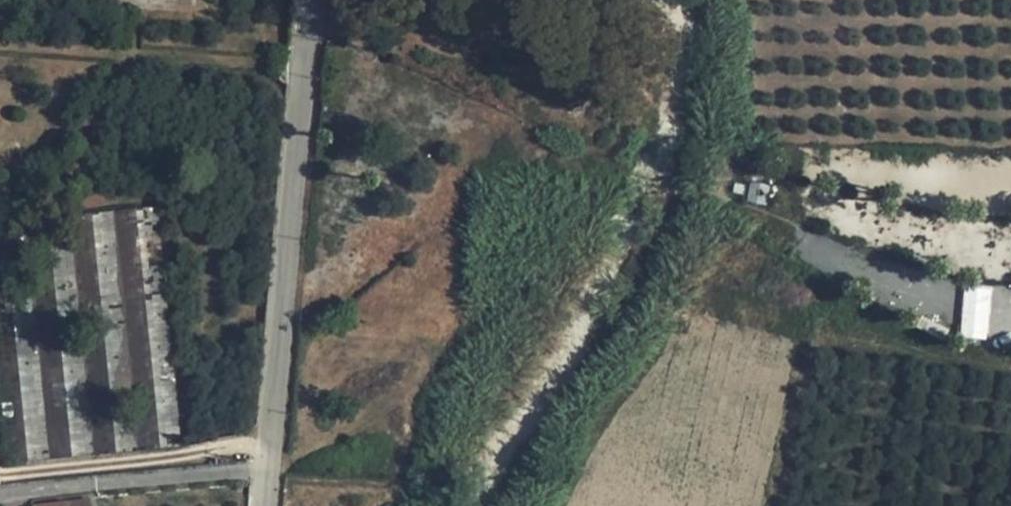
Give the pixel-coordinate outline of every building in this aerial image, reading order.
[(765,203),(768,184),(750,182),(747,201),(765,203)] [(157,207),(0,223),(0,392),(7,463),(182,445),(157,207)] [(990,287),(962,286),(961,337),(988,338),(990,287)]
